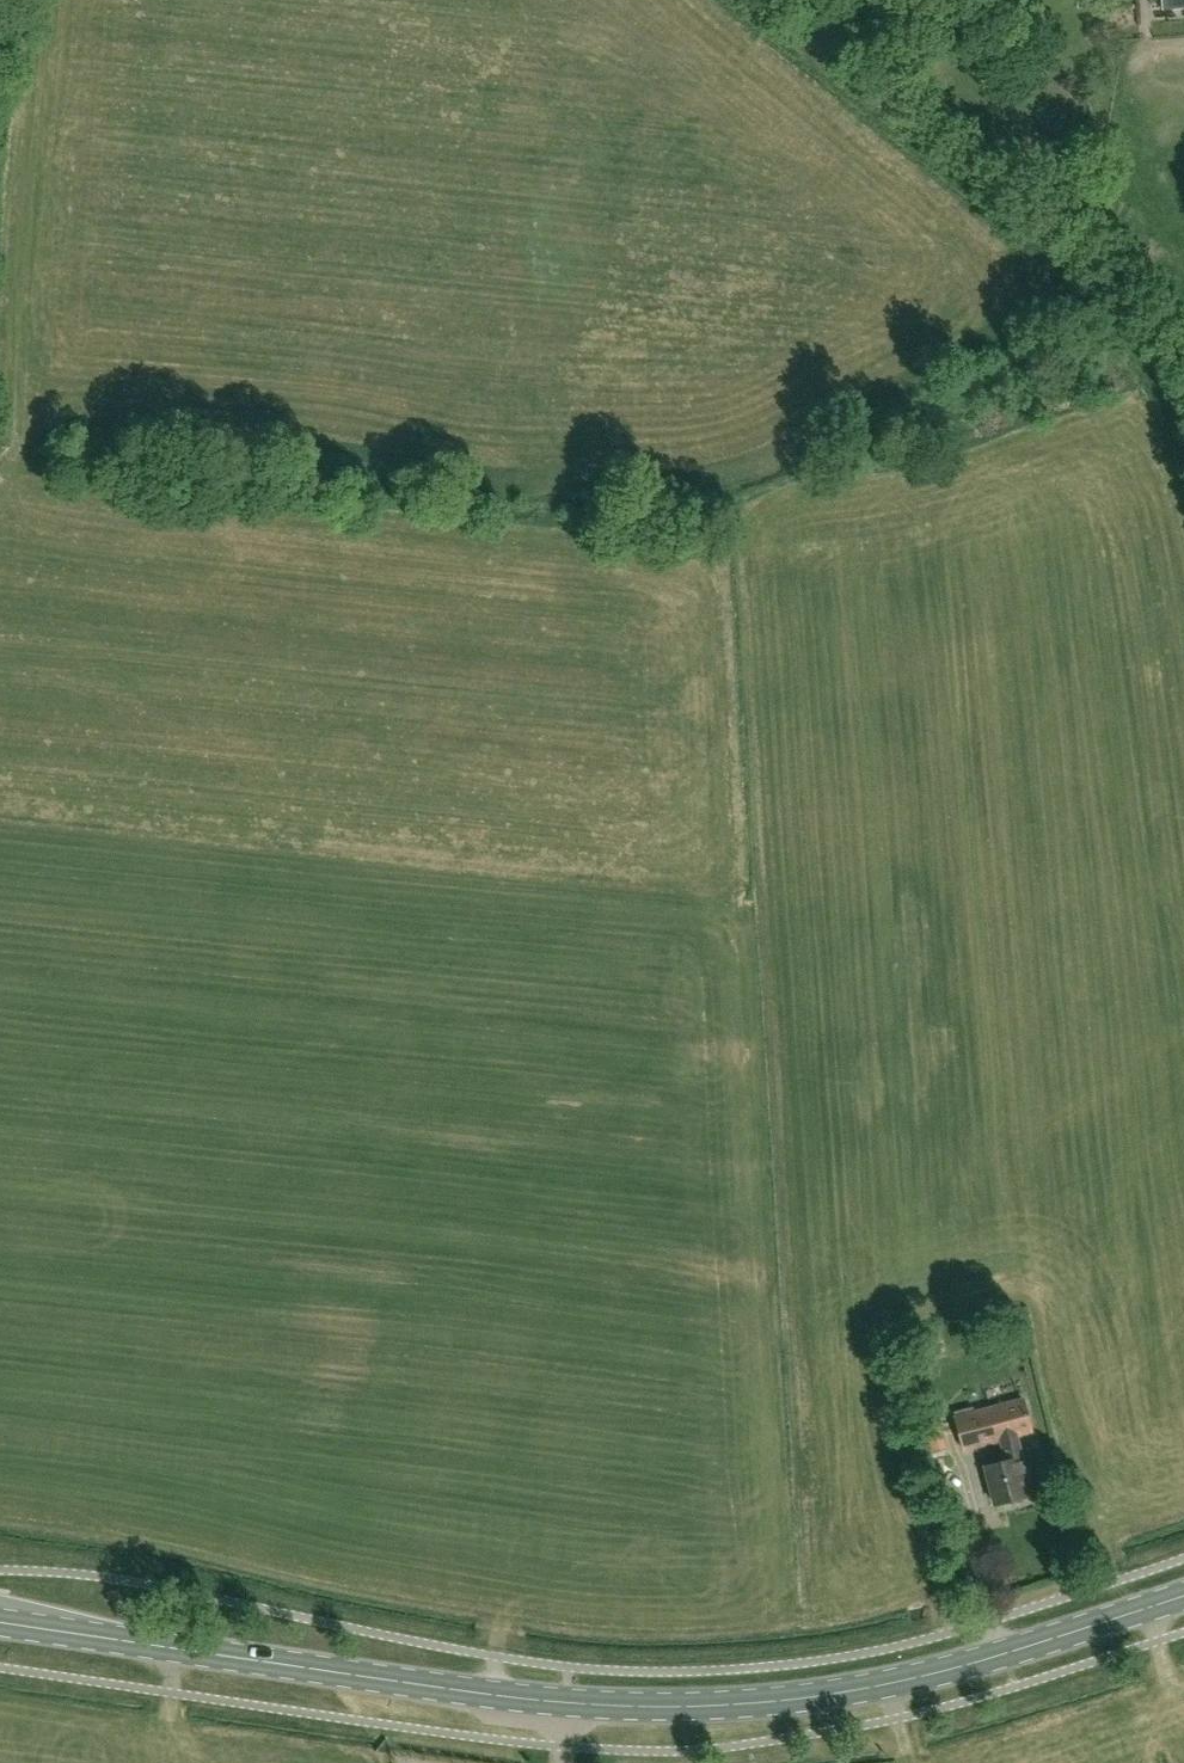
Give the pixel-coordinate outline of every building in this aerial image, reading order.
[(1162,11),(1183,9),(1183,0),(1162,0),(1162,11)] [(1024,1399),(955,1417),(963,1450),(1001,1440),(1007,1461),(985,1466),(996,1505),(1028,1496),(1024,1480),(1028,1479),(1017,1436),(1032,1432),(1024,1399)]
